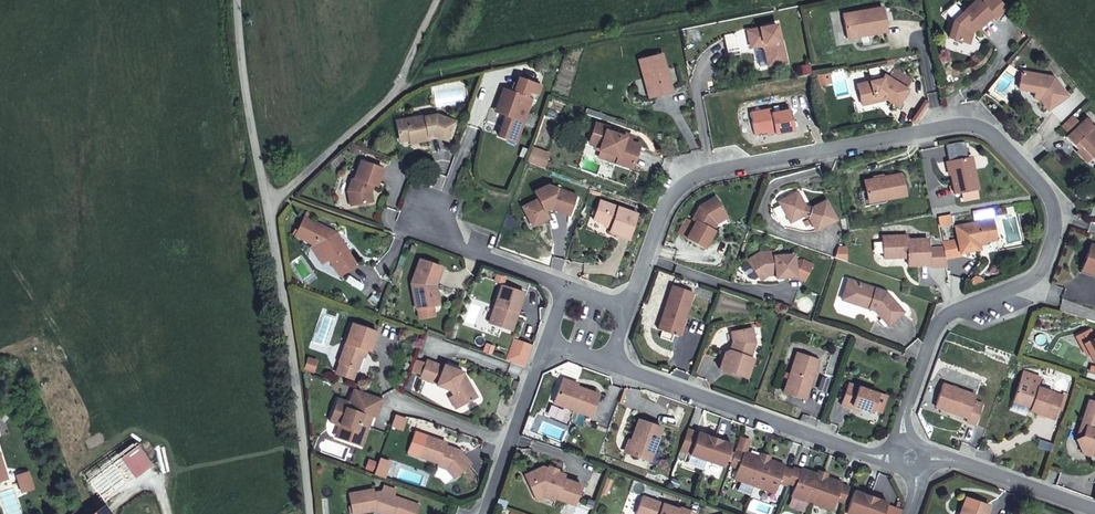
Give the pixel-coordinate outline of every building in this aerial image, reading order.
[(976,2),(950,22),(942,37),(957,45),(964,33),(971,27),(974,31),(989,19),(976,2)] [(882,8),(841,16),(846,40),(886,33),(882,8)] [(765,47),(769,66),(785,63),(780,41),(779,41),(776,25),(722,37),(726,53),(759,46),(761,45),(765,47)] [(660,53),(637,58),(642,77),(645,76),(650,96),(670,91),(660,53)] [(879,83),(855,88),(859,108),(877,105),(878,100),(880,100),(894,108),(903,91),(902,91),(906,81),(891,73),(886,83),(881,80),(879,83)] [(1061,103),(1050,86),(1020,78),(1016,95),(1030,99),(1029,105),(1033,106),(1041,116),(1061,103)] [(506,114),(504,119),(497,139),(514,144),(528,102),(533,103),(538,87),(517,80),(512,96),(501,93),(495,110),(506,114)] [(493,116),(504,119),(506,114),(495,110),(493,116)] [(791,110),(773,113),(772,110),(753,114),(757,135),(776,131),(777,134),(795,131),(791,110)] [(422,115),(394,120),(397,136),(407,134),(408,139),(417,137),(417,141),(427,139),(427,135),(430,134),(447,140),(454,121),(435,114),(423,116),(422,115)] [(1071,129),(1065,122),(1057,130),(1063,136),(1071,129)] [(628,139),(618,135),(604,131),(606,127),(595,123),(588,142),(594,145),(592,149),(608,154),(617,158),(616,161),(632,167),(640,146),(627,142),(628,139)] [(1085,167),(1094,157),(1094,142),(1080,126),(1059,145),(1071,157),(1073,155),(1085,167)] [(1080,171),(1085,167),(1073,155),(1071,157),(1069,159),(1080,171)] [(948,161),(953,195),(976,191),(970,157),(948,161)] [(353,208),(368,204),(366,195),(366,194),(366,192),(368,185),(375,187),(381,169),(361,161),(355,178),(351,184),(348,194),(353,208)] [(861,180),(863,191),(865,201),(881,198),(881,201),(902,197),(898,173),(861,180)] [(537,199),(521,206),(526,217),(531,214),(536,223),(547,218),(544,211),(543,208),(546,207),(549,208),(568,215),(575,195),(547,185),(534,191),(537,199)] [(803,216),(810,220),(816,231),(836,220),(826,201),(811,209),(807,206),(798,191),(779,201),(788,217),(797,219),(803,216)] [(865,201),(863,191),(857,191),(860,204),(881,201),(881,198),(865,201)] [(705,248),(716,230),(711,228),(717,219),(725,215),(718,199),(701,207),(695,219),(697,221),(688,237),(705,248)] [(636,213),(600,202),(594,221),(611,227),(609,231),(628,237),(636,213)] [(531,214),(526,217),(531,225),(536,223),(531,214)] [(711,228),(716,230),(720,223),(727,219),(725,215),(717,219),(711,228)] [(336,261),(344,274),(359,264),(350,252),(352,250),(341,235),(340,236),(335,230),(336,228),(304,217),(297,236),(319,244),(328,252),(329,251),(336,261)] [(694,221),(688,218),(680,232),(688,237),(697,221),(695,219),(694,221)] [(996,240),(992,219),(955,227),(960,254),(980,250),(979,243),(996,240)] [(943,247),(928,247),(928,240),(907,241),(907,236),(884,237),(884,258),(908,257),(908,265),(928,264),(928,266),(946,266),(943,247)] [(331,265),(336,261),(329,251),(328,252),(319,244),(315,248),(325,256),(331,265)] [(1089,246),(1081,269),(1094,274),(1094,248),(1089,246)] [(760,252),(747,260),(758,277),(766,271),(775,271),(775,274),(775,278),(795,276),(803,281),(811,265),(803,260),(794,261),(794,254),(775,256),(774,251),(760,252)] [(419,259),(411,283),(415,308),(433,305),(429,286),(434,285),(441,267),(419,259)] [(766,271),(758,277),(760,280),(767,275),(775,274),(775,271),(766,271)] [(847,301),(854,282),(848,280),(842,299),(847,301)] [(886,293),(854,282),(847,301),(860,305),(864,302),(871,305),(870,308),(875,311),(887,325),(903,312),(886,293)] [(434,285),(429,286),(433,305),(438,304),(434,285)] [(501,285),(488,323),(509,330),(515,312),(517,313),(524,293),(501,285)] [(692,293),(672,285),(656,329),(677,336),(692,293)] [(377,332),(352,323),(338,360),(357,367),(364,348),(370,351),(377,332)] [(1094,337),(1090,329),(1076,336),(1081,345),(1084,343),(1088,353),(1093,361),(1094,361),(1094,337)] [(672,334),(661,330),(659,336),(670,340),(672,334)] [(752,344),(746,330),(728,338),(731,346),(729,353),(724,353),(719,369),(745,378),(751,359),(746,357),(748,350),(751,351),(753,345),(752,344)] [(782,392),(803,399),(818,357),(796,350),(782,392)] [(316,360),(307,357),(304,367),(312,370),(316,360)] [(438,383),(452,388),(460,403),(475,395),(464,372),(461,371),(462,369),(444,361),(443,364),(426,358),(420,374),(439,381),(438,383)] [(357,367),(338,360),(335,370),(354,377),(357,367)] [(1022,372),(1019,381),(1013,401),(1029,407),(1028,410),(1044,415),(1047,406),(1055,408),(1060,394),(1036,386),(1039,377),(1022,372)] [(555,402),(591,415),(599,393),(563,379),(555,402)] [(949,404),(948,408),(965,413),(964,417),(974,420),(981,400),(973,398),(975,393),(941,382),(935,400),(949,404)] [(871,413),(877,394),(848,384),(841,405),(852,409),(853,407),(871,413)] [(383,397),(354,387),(349,401),(337,397),(329,420),(339,424),(343,428),(340,435),(352,440),(365,439),(370,424),(367,423),(370,415),(377,417),(383,397)] [(460,403),(452,388),(449,390),(456,404),(460,403)] [(1064,396),(1060,394),(1055,408),(1059,410),(1064,396)] [(1075,439),(1082,453),(1088,449),(1094,452),(1094,429),(1094,427),(1094,401),(1089,399),(1082,419),(1085,425),(1082,435),(1075,439)] [(934,403),(948,408),(949,404),(935,400),(934,403)] [(1047,406),(1044,415),(1052,418),(1055,408),(1047,406)] [(650,458),(663,424),(640,416),(627,449),(650,458)] [(1082,419),(1075,439),(1082,435),(1085,425),(1082,419)] [(687,427),(679,450),(691,454),(698,430),(687,427)] [(691,454),(706,459),(716,432),(710,430),(708,434),(698,430),(691,454)] [(716,432),(706,459),(723,465),(731,441),(723,439),(725,435),(716,432)] [(417,454),(436,460),(437,461),(436,463),(446,467),(452,474),(467,461),(456,448),(448,445),(448,444),(442,442),(443,440),(424,433),(417,454)] [(739,435),(734,450),(742,453),(743,451),(744,452),(749,439),(739,435)] [(747,484),(756,456),(744,452),(743,451),(742,453),(734,450),(728,466),(737,470),(733,479),(741,482),(747,484)] [(763,458),(756,456),(747,484),(753,486),(763,458)] [(784,465),(763,458),(753,486),(774,493),(777,484),(785,487),(786,485),(791,470),(783,467),(784,465)] [(534,481),(529,484),(537,496),(545,491),(557,495),(556,497),(574,504),(581,484),(564,478),(566,473),(540,465),(528,473),(534,481)] [(810,505),(820,476),(802,469),(801,471),(792,468),(791,470),(786,485),(794,488),(791,498),(810,505)] [(27,473),(18,476),(23,491),(32,488),(27,473)] [(524,475),(529,484),(534,481),(528,473),(524,475)] [(817,507),(827,478),(820,476),(810,505),(817,507)] [(841,483),(827,478),(817,507),(831,512),(835,500),(843,503),(849,487),(841,484),(841,483)] [(747,484),(741,482),(738,490),(744,492),(747,484)] [(747,484),(744,492),(750,494),(753,486),(747,484)] [(373,489),(350,492),(353,512),(373,509),(387,513),(394,513),(416,513),(419,503),(381,492),(374,493),(373,489)] [(872,493),(863,490),(862,493),(855,490),(846,513),(847,513),(864,513),(872,493)] [(872,493),(864,513),(883,513),(888,501),(879,498),(880,496),(872,493)] [(958,513),(985,513),(989,503),(964,495),(958,513)] [(642,496),(636,513),(686,513),(688,509),(678,506),(678,508),(642,496)]
